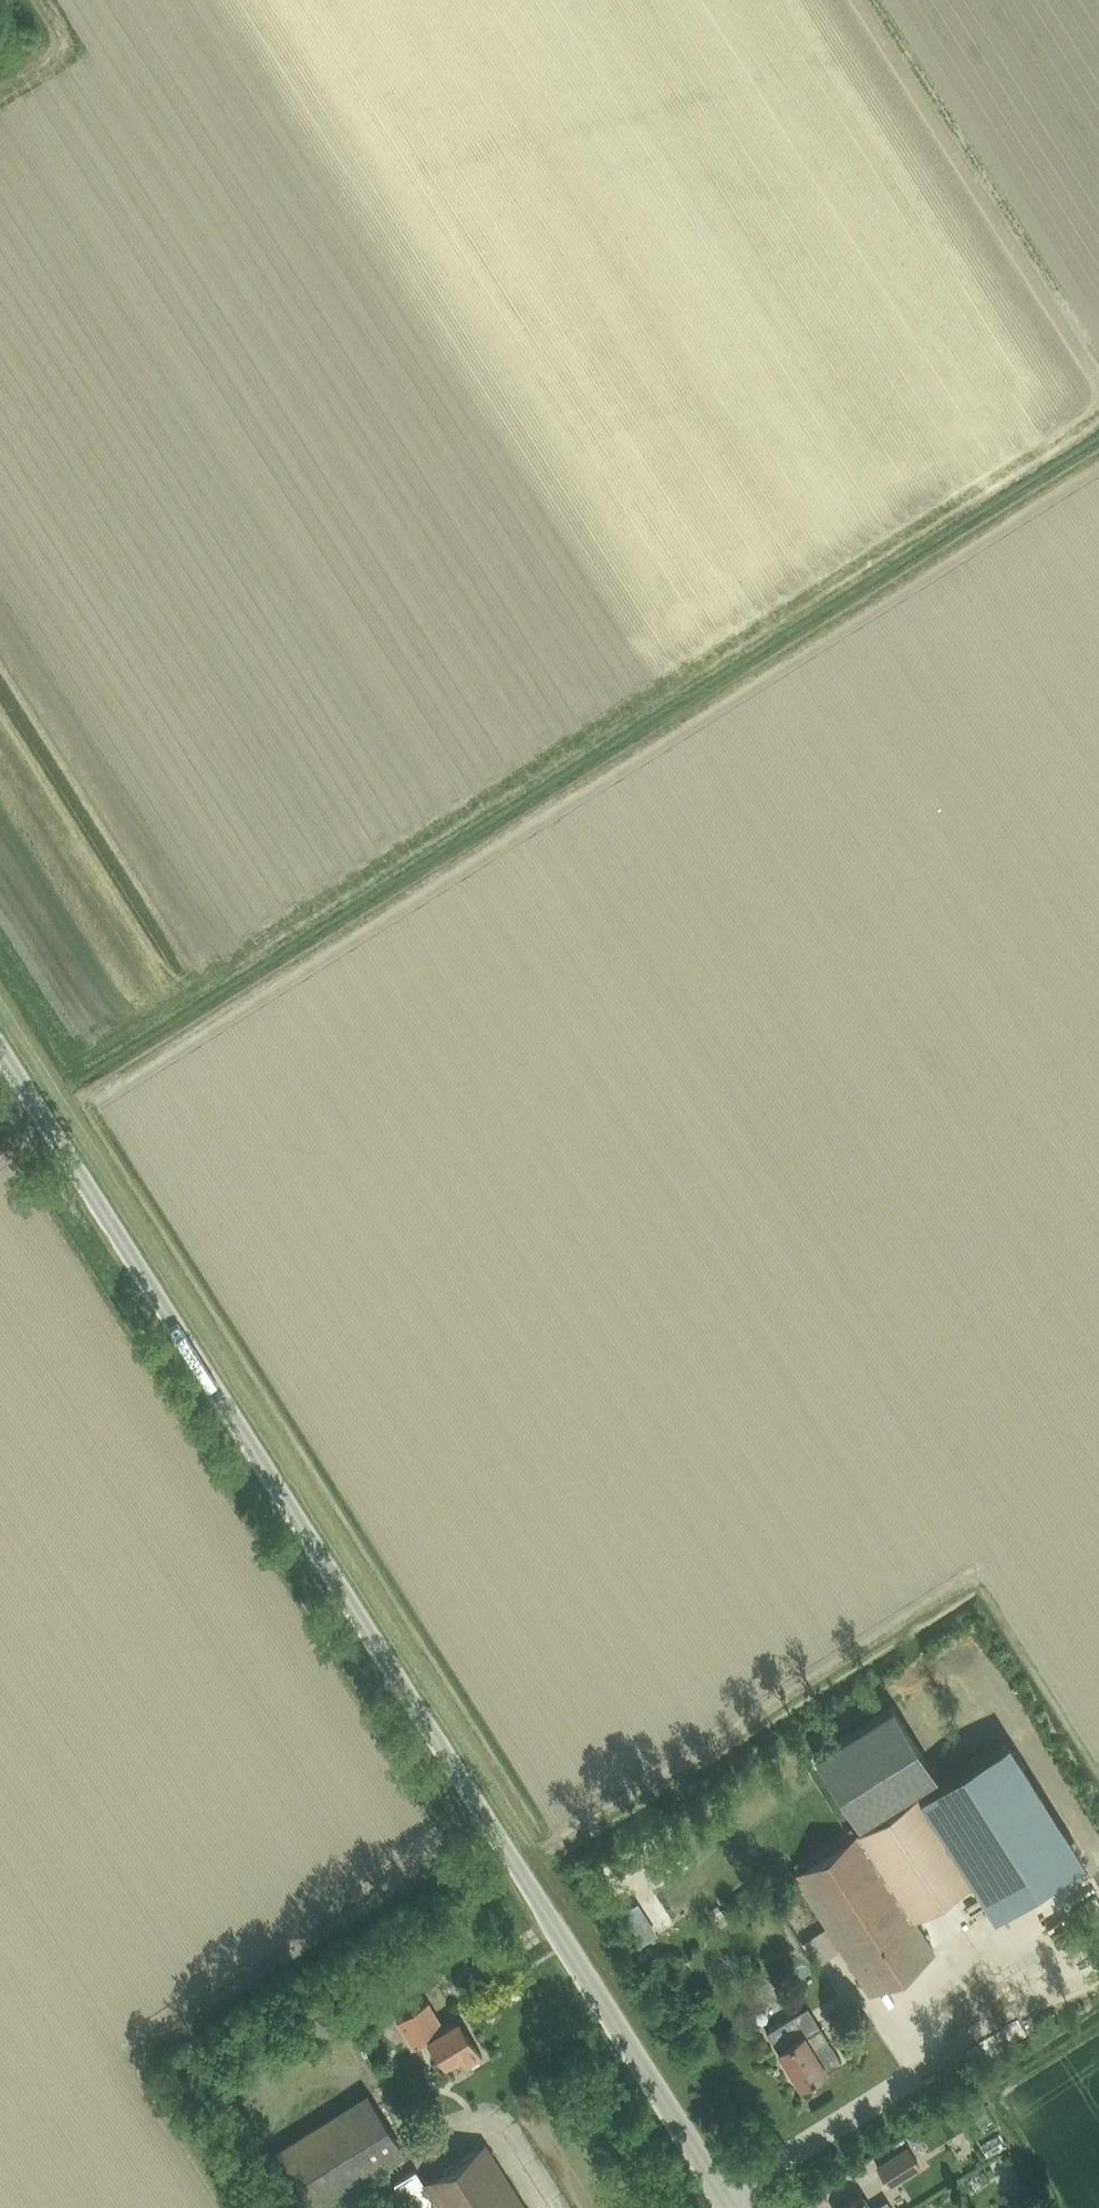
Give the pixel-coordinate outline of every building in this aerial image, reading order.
[(940,1782),(892,1706),(813,1756),(857,1825),(897,1800),(901,1806),(915,1798),(940,1782)] [(868,1994),(933,1953),(913,1921),(970,1885),(915,1798),(901,1806),(858,1834),(793,1876),(868,1994)] [(904,1988),(907,1999),(925,1994),(922,1983),(904,1988)] [(825,2070),(803,2034),(807,2032),(795,2013),(766,2031),(778,2050),(777,2050),(799,2086),(825,2070)] [(482,2059),(475,2047),(458,2020),(443,2029),(434,2014),(422,2021),(431,2037),(427,2039),(444,2066),(460,2057),(467,2068),(482,2059)] [(405,2154),(366,2093),(276,2150),(313,2207),(321,2207),(384,2168),(409,2207),(524,2207),(484,2145),(423,2183),(405,2154)] [(991,2134),(976,2146),(985,2157),(1000,2145),(991,2134)] [(919,2166),(907,2147),(876,2166),(888,2185),(919,2166)] [(815,2169),(822,2165),(818,2160),(812,2164),(815,2169)] [(860,2195),(839,2207),(869,2207),(860,2195)]
